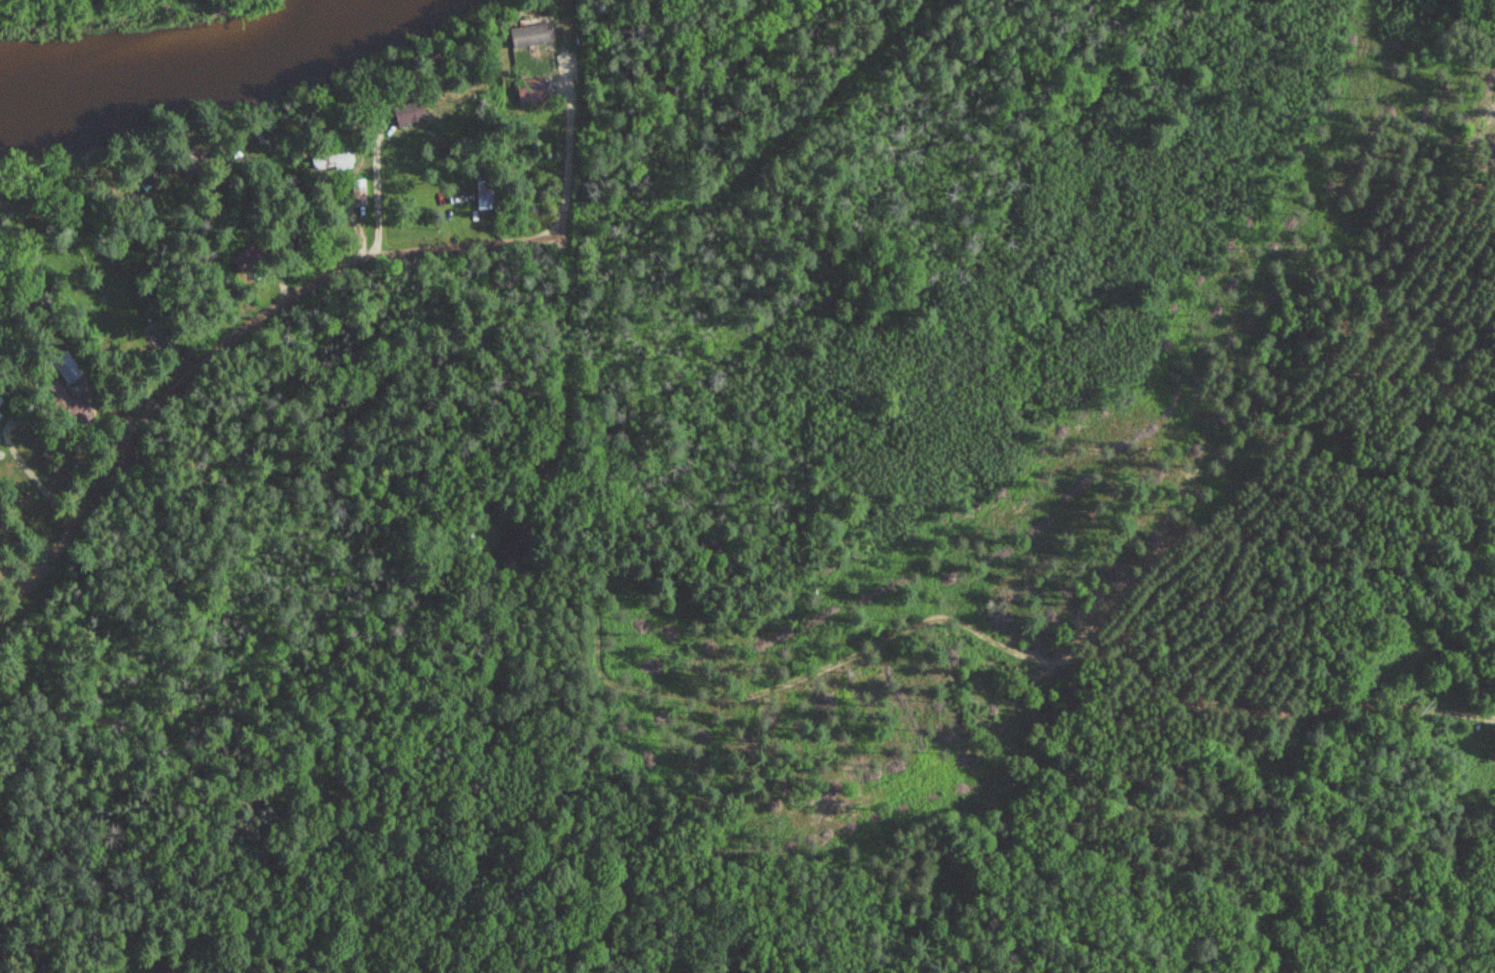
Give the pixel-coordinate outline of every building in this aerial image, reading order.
[(554,42),(551,18),(506,24),(509,48),(554,42)] [(391,107),(396,126),(426,119),(421,100),(391,107)] [(326,164),(354,164),(354,149),(326,149),(326,164)] [(354,205),(365,205),(365,183),(354,183),(354,205)] [(476,210),(490,210),(490,186),(476,186),(476,210)]
